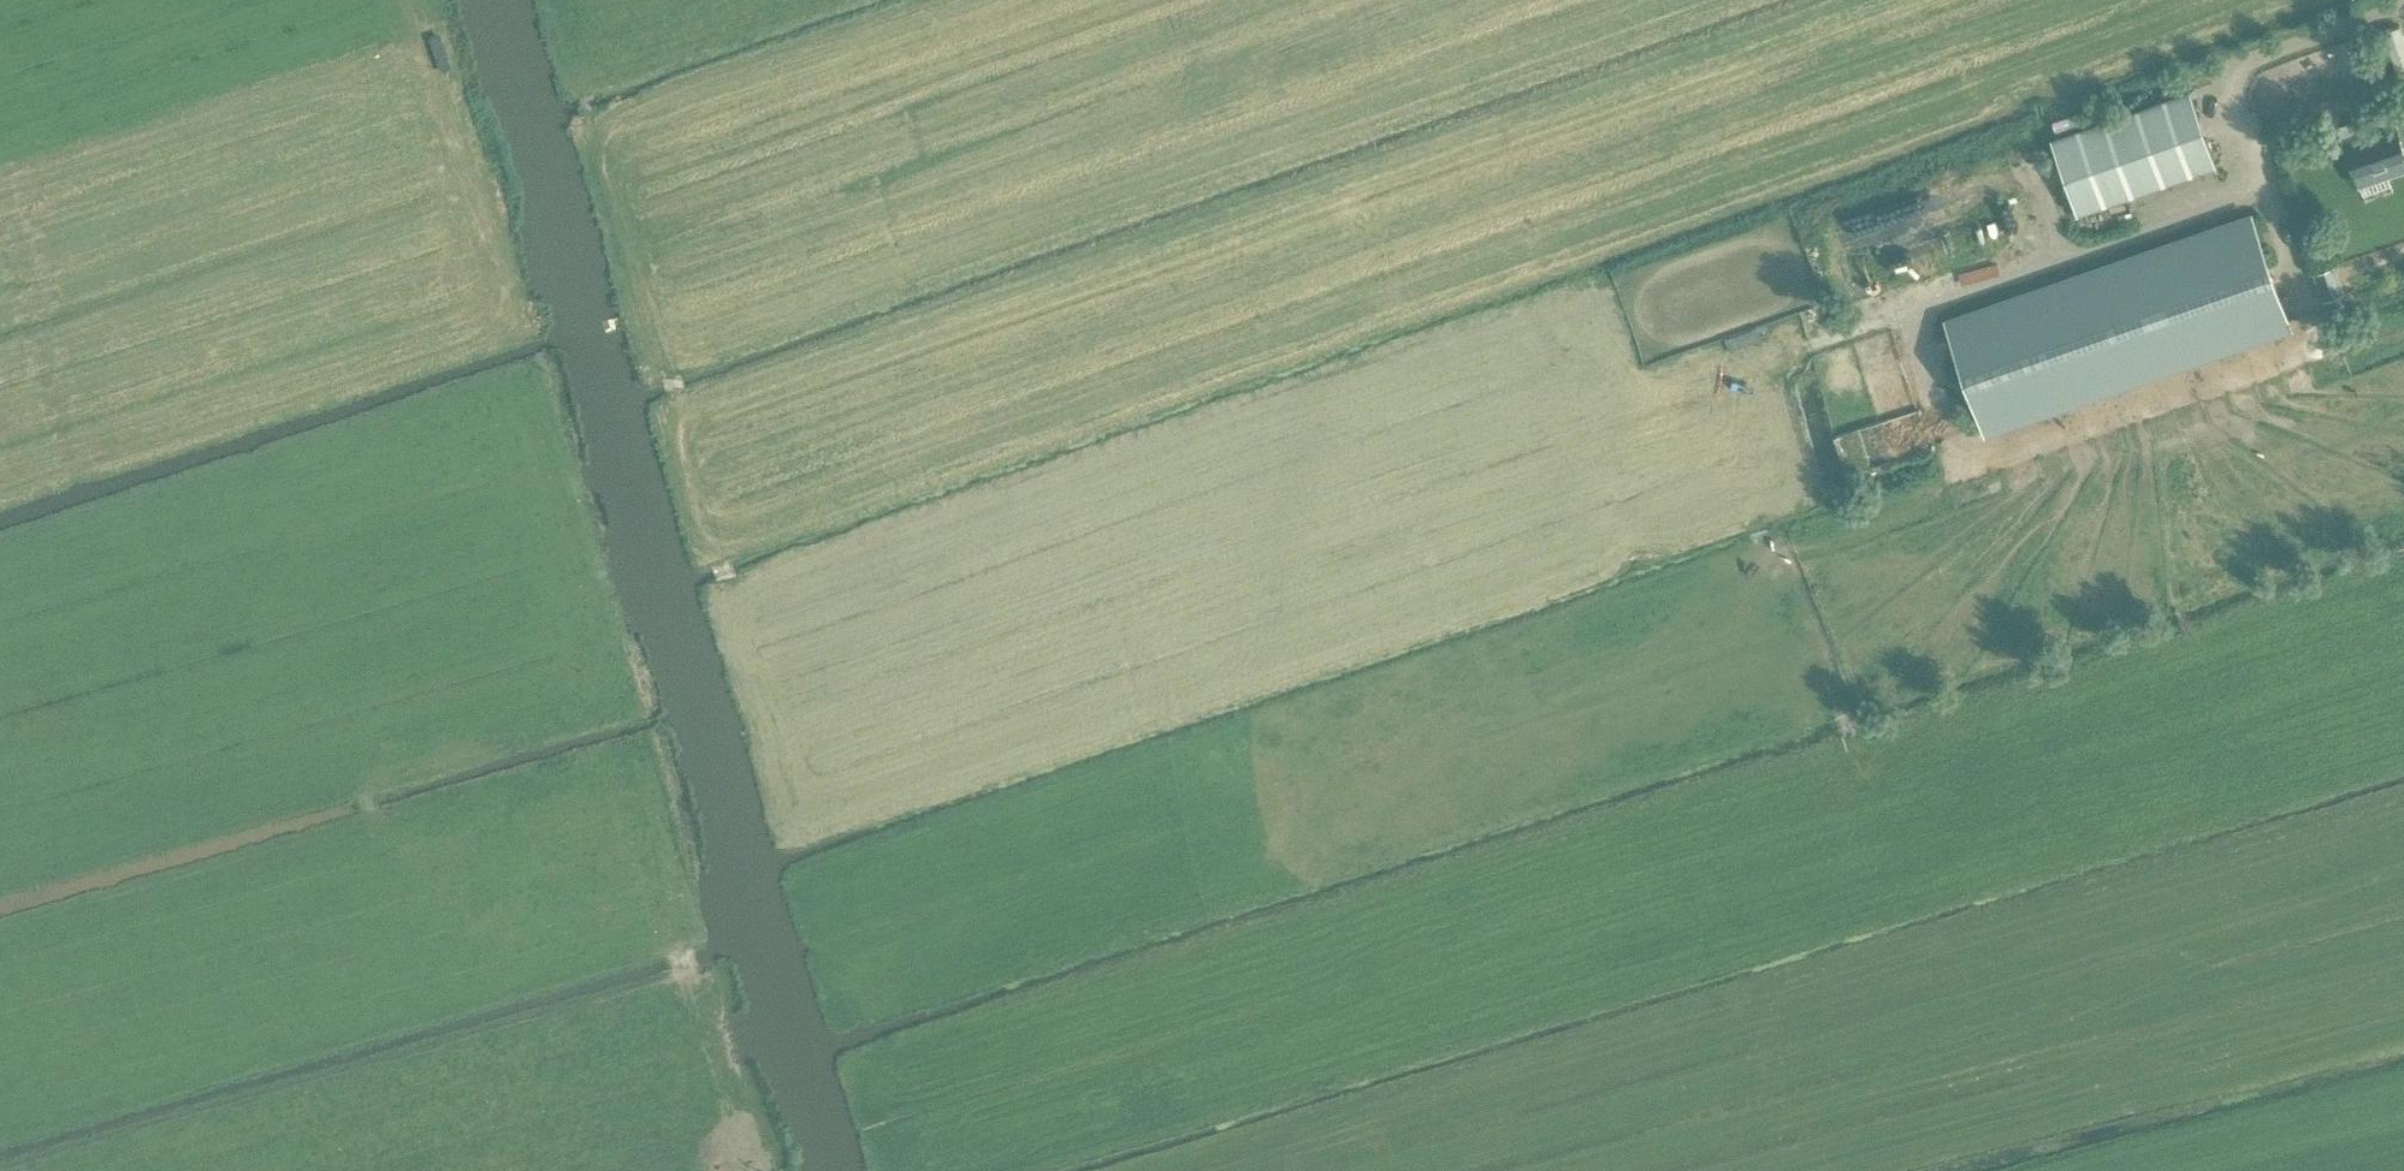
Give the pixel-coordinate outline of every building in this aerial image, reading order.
[(2216,167),(2190,89),(2051,136),(2078,214),(2216,167)] [(2403,168),(2403,149),(2395,123),(2344,141),(2356,174),(2384,165),(2387,174),(2403,168)] [(2293,330),(2252,211),(1944,316),(1984,435),(2293,330)] [(2323,299),(2344,292),(2334,266),(2314,274),(2323,299)]
